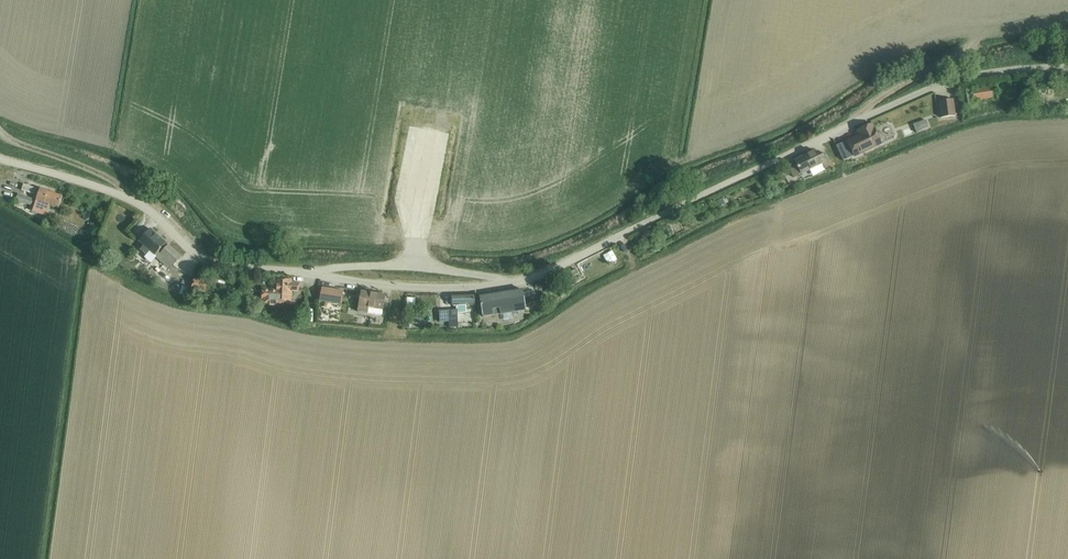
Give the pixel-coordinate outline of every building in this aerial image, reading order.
[(995,86),(971,89),(972,101),(996,98),(995,86)] [(970,105),(968,90),(961,91),(963,106),(970,105)] [(941,118),(955,116),(953,100),(939,101),(941,118)] [(925,120),(913,125),(917,134),(929,129),(925,120)] [(872,124),(856,131),(859,136),(855,138),(855,137),(846,141),(854,157),(863,152),(863,153),(881,144),(880,141),(883,140),(884,137),(882,133),(879,132),(876,133),(872,124)] [(818,155),(816,149),(795,162),(797,166),(790,169),(793,177),(800,174),(820,165),(822,169),(829,166),(823,153),(818,155)] [(26,185),(23,193),(33,197),(36,188),(26,185)] [(37,201),(33,212),(43,216),(45,217),(49,206),(56,208),(57,209),(58,206),(62,196),(40,188),(36,199),(35,200),(37,201)] [(18,195),(16,201),(31,206),(33,200),(18,195)] [(725,196),(718,200),(720,205),(727,201),(725,196)] [(148,229),(137,242),(143,247),(140,249),(147,255),(149,253),(153,256),(169,269),(180,257),(167,245),(164,243),(148,229)] [(652,230),(640,237),(644,244),(656,238),(652,230)] [(193,278),(190,290),(201,292),(204,281),(193,278)] [(292,285),(293,282),(273,280),(272,288),(262,287),(260,298),(263,299),(263,302),(268,303),(268,305),(274,306),(275,304),(289,306),(290,298),(289,298),(290,292),(298,294),(299,286),(292,285)] [(321,288),(320,300),(341,303),(343,291),(321,288)] [(360,292),(358,312),(382,315),(385,295),(369,293),(360,292)] [(497,295),(479,298),(482,318),(500,315),(525,312),(524,307),(522,292),(497,295)] [(408,305),(418,306),(419,297),(409,296),(408,305)] [(458,311),(439,311),(439,322),(449,322),(449,327),(458,327),(458,320),(458,313),(466,313),(465,306),(473,306),(473,296),(454,296),(451,296),(451,306),(458,306),(458,311)]
